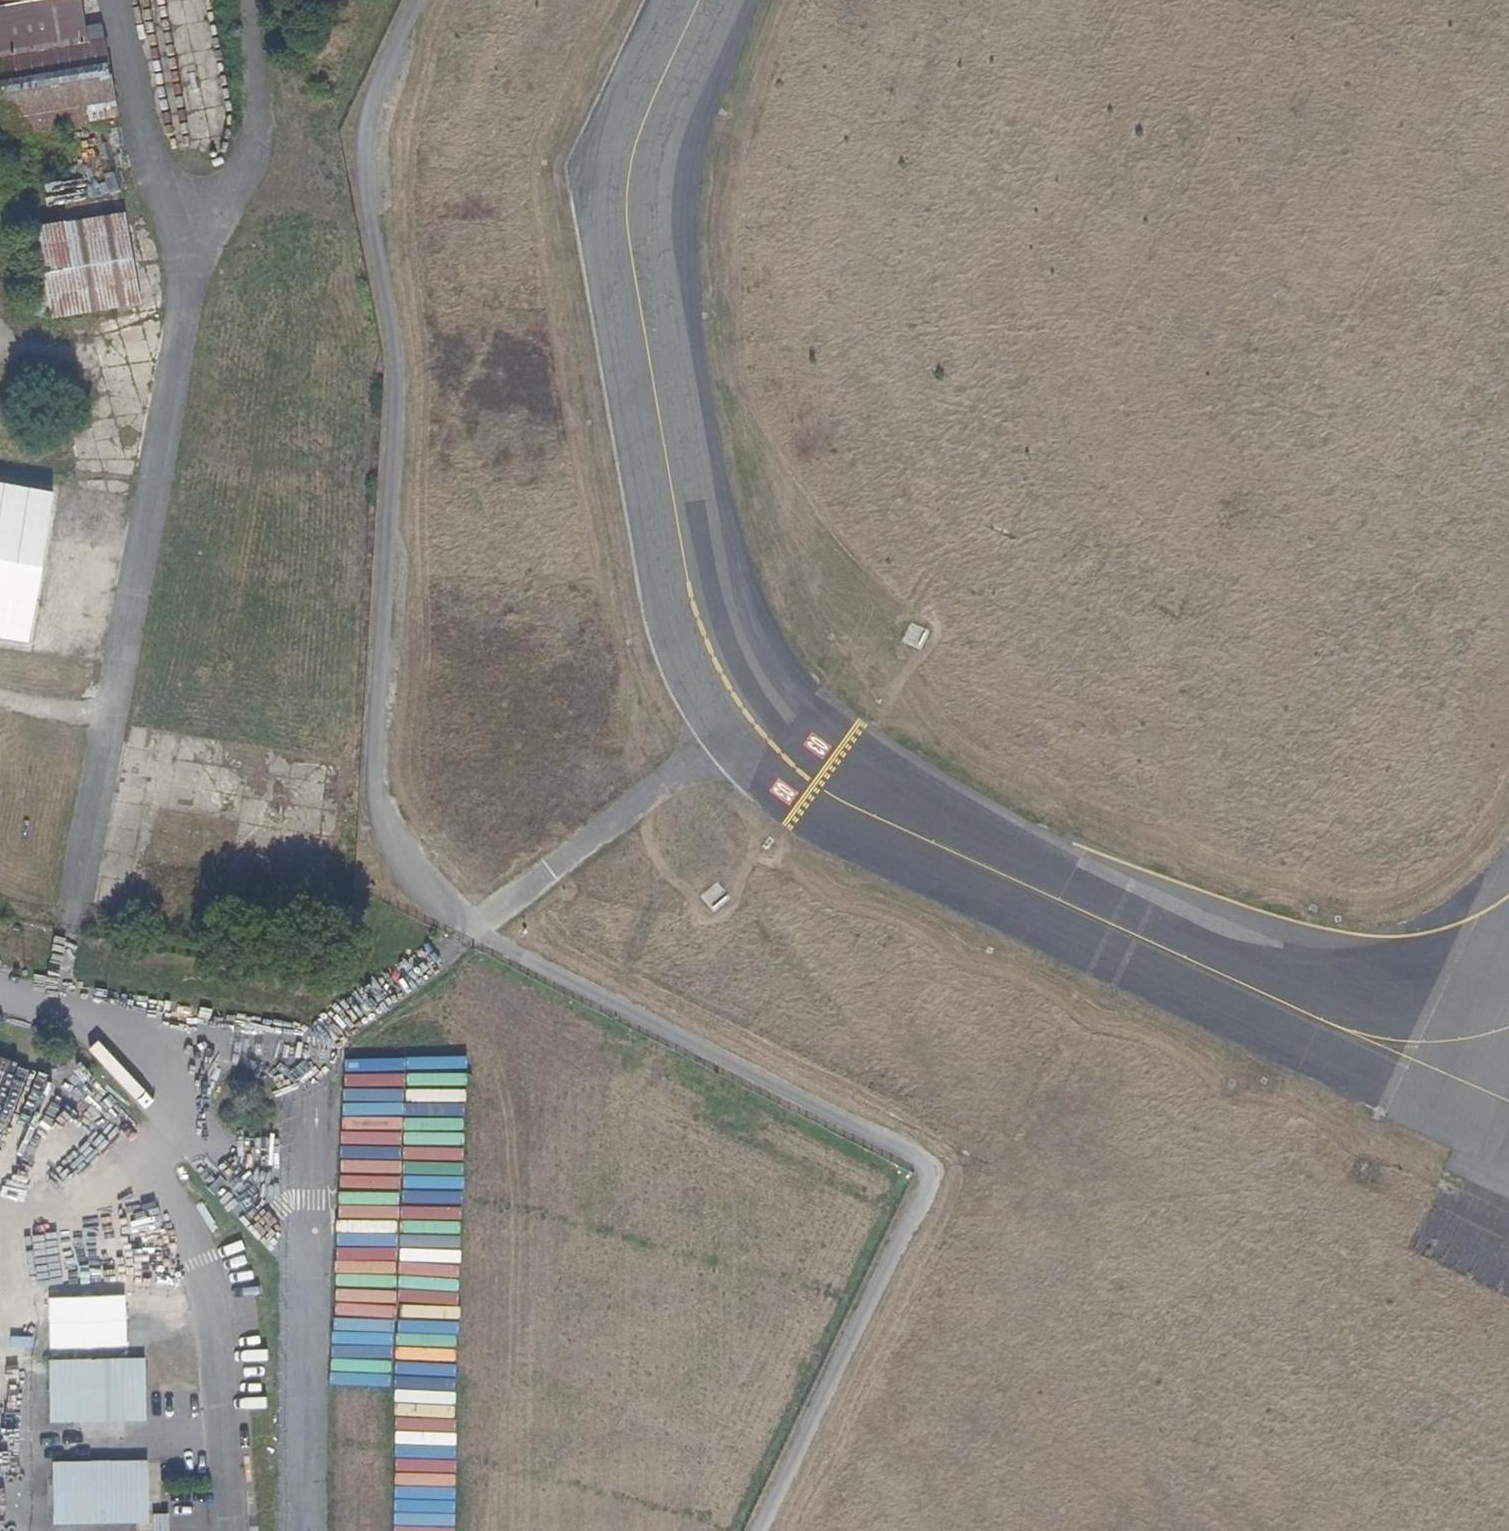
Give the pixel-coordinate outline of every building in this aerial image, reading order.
[(4,124),(112,107),(99,31),(83,33),(78,0),(0,0),(0,101),(4,124)] [(0,481),(0,636),(25,640),(51,490),(0,481)] [(37,1083),(55,1100),(74,1080),(56,1063),(37,1083)] [(91,1114),(111,1095),(91,1075),(71,1095),(91,1114)] [(150,1280),(175,1269),(143,1195),(118,1205),(150,1280)] [(0,1313),(0,1353),(52,1351),(51,1311),(0,1313)] [(101,1332),(65,1333),(66,1354),(102,1353),(101,1332)] [(48,1359),(49,1423),(146,1422),(145,1358),(48,1359)] [(52,1462),(52,1525),(61,1525),(61,1530),(149,1530),(148,1461),(52,1462)]
